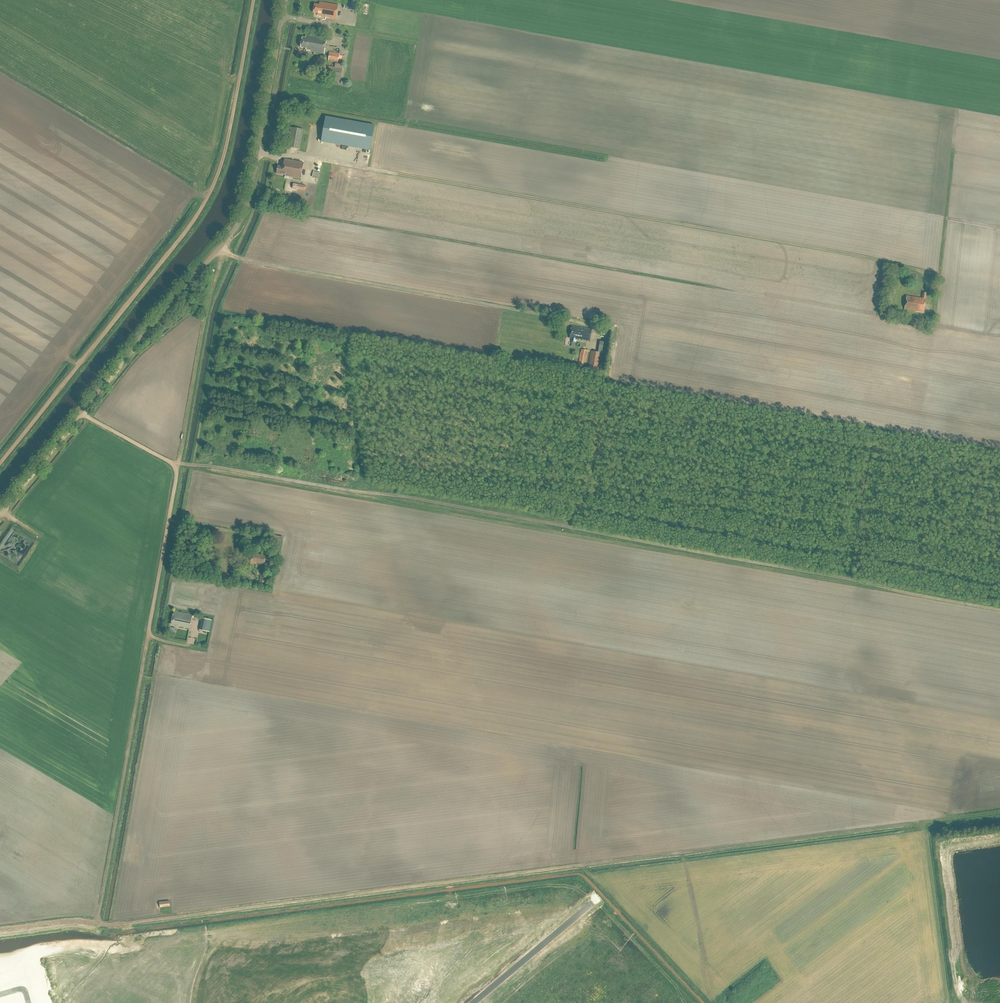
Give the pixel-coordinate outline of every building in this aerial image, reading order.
[(317,15),(336,18),(338,5),(320,2),(319,4),(315,4),(313,12),(318,13),(317,15)] [(325,53),(327,39),(306,35),(305,38),(302,37),(300,47),(306,48),(306,49),(310,50),(310,51),(325,53)] [(340,53),(329,52),(328,61),(341,63),(342,56),(339,55),(340,53)] [(342,68),(343,65),(335,63),(335,67),(327,66),(326,76),(341,78),(342,68)] [(370,151),(375,125),(326,116),(321,142),(370,151)] [(300,149),(304,129),(290,127),(287,147),(300,149)] [(289,175),(289,176),(301,178),(304,162),(284,159),(283,166),(278,165),(277,173),(289,175)] [(903,281),(915,283),(916,274),(899,272),(898,280),(903,280),(903,281)] [(923,292),(922,298),(907,295),(904,309),(923,313),(926,292),(923,292)] [(572,338),(571,341),(575,342),(575,339),(590,341),(592,329),(571,325),(569,337),(572,338)] [(578,367),(585,368),(588,351),(581,349),(578,367)] [(598,369),(601,353),(598,352),(591,351),(588,367),(598,369)] [(251,562),(257,563),(260,563),(260,565),(264,566),(265,555),(252,553),(251,562)] [(180,625),(180,626),(189,628),(192,614),(174,611),(172,624),(180,625)] [(202,618),(199,629),(206,631),(208,619),(202,618)]
